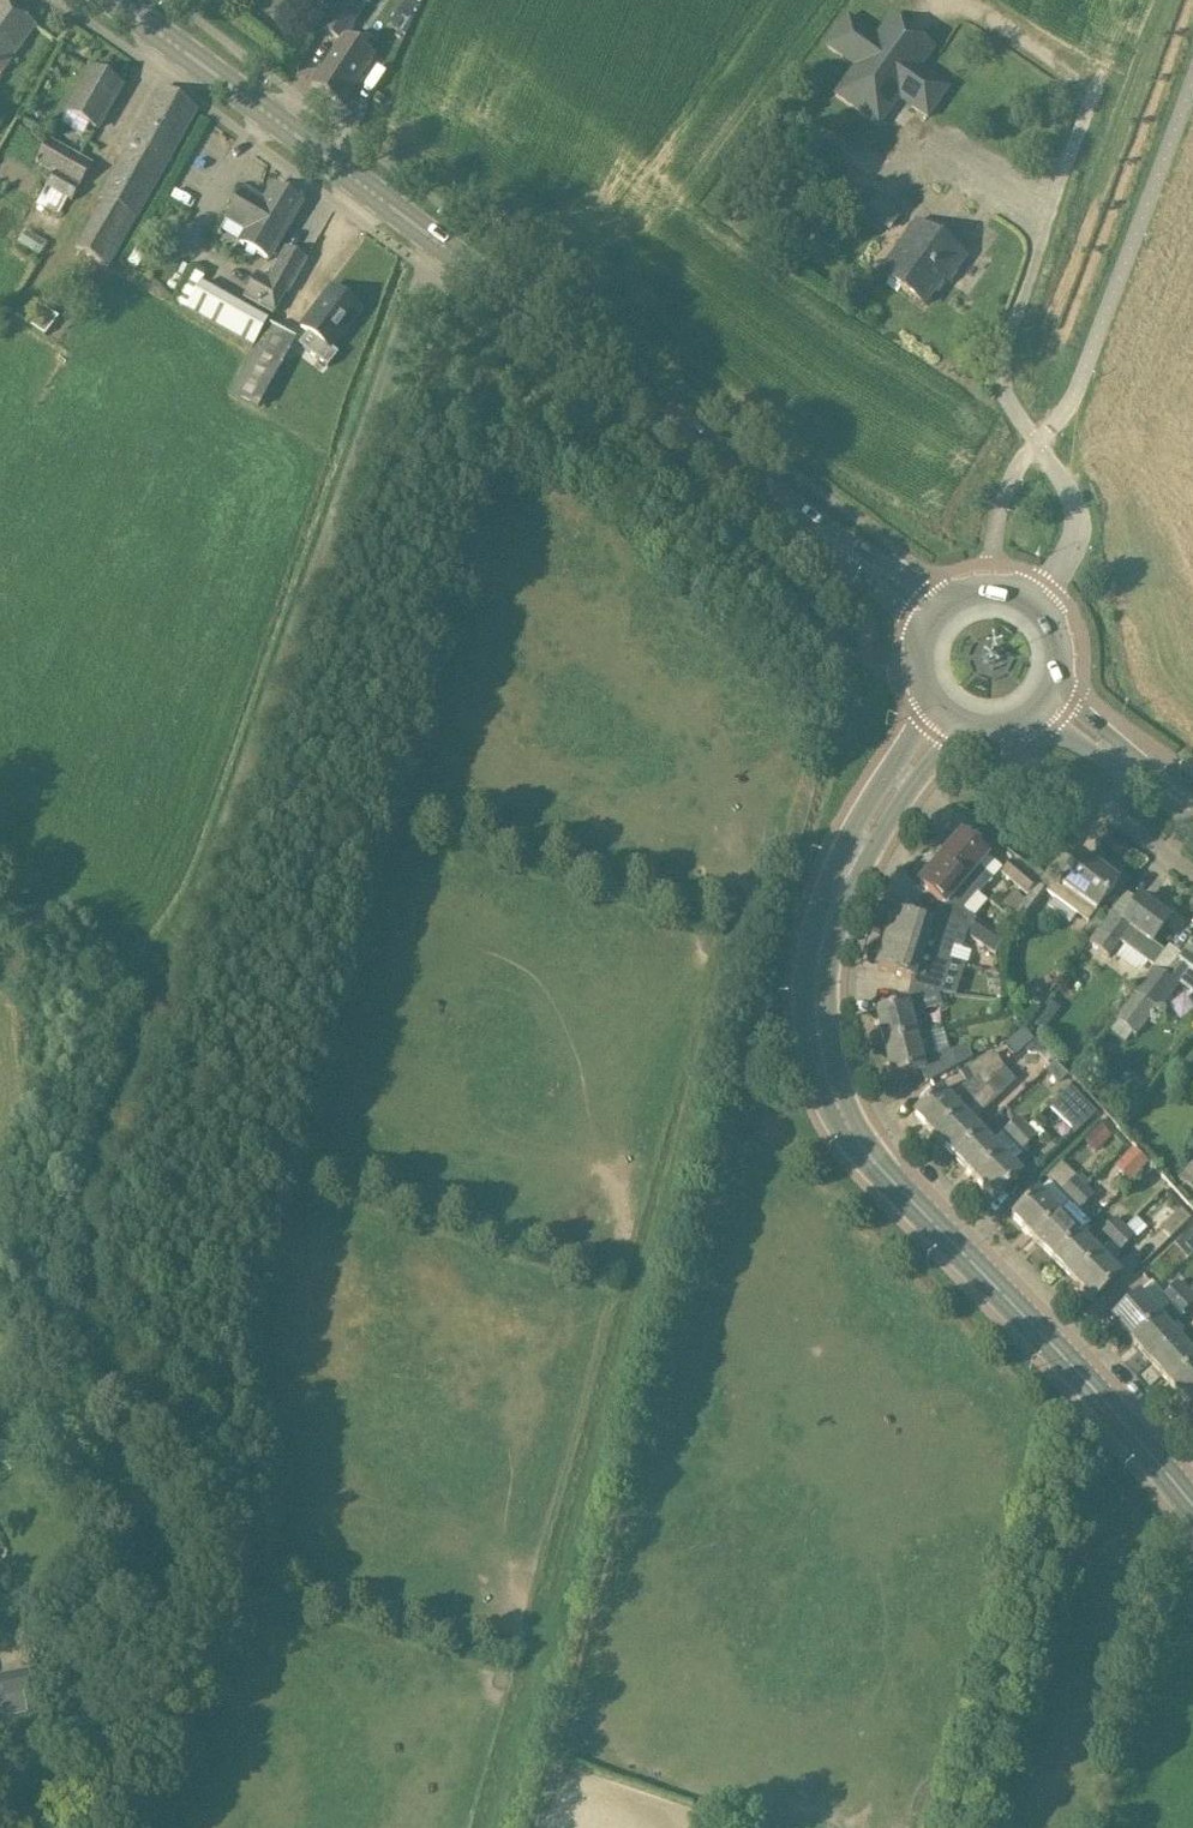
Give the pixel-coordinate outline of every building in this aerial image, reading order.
[(342,105),(373,57),(346,39),(362,14),(361,14),(368,3),(365,0),(340,0),(340,1),(341,2),(322,31),(339,42),(311,84),(342,105)] [(35,26),(0,1),(0,75),(35,26)] [(418,10),(406,2),(390,27),(405,37),(418,10)] [(876,38),(848,17),(826,47),(855,67),(835,96),(879,127),(899,98),(927,119),(948,89),(920,69),(933,50),(890,19),(876,38)] [(90,70),(66,112),(97,130),(121,87),(90,70)] [(159,90),(99,198),(104,201),(76,251),(108,268),(196,111),(159,90)] [(94,165),(50,140),(36,165),(55,176),(41,200),(63,212),(69,201),(72,203),(94,165)] [(243,190),(226,220),(245,232),(238,243),(268,261),(303,203),(273,186),(263,202),(243,190)] [(923,306),(942,279),(946,282),(964,257),(917,223),(899,247),(903,250),(884,277),(923,306)] [(286,248),(269,280),(258,273),(243,300),(273,317),(275,314),(276,315),(287,295),(289,296),(309,261),(286,248)] [(129,265),(138,270),(144,261),(135,256),(129,265)] [(194,272),(176,304),(187,310),(205,278),(194,272)] [(331,287),(300,327),(331,351),(362,310),(331,287)] [(223,332),(239,341),(254,314),(239,305),(223,332)] [(45,337),(59,319),(44,308),(31,326),(45,337)] [(269,326),(232,394),(257,408),(295,340),(269,326)] [(987,857),(961,836),(941,860),(978,893),(979,893),(981,895),(994,880),(978,867),(987,857)] [(1060,853),(1044,874),(1045,876),(1012,920),(1021,928),(1048,893),(1087,923),(1118,883),(1081,856),(1075,864),(1060,853)] [(978,893),(941,860),(920,885),(945,905),(937,916),(967,937),(967,936),(977,922),(963,912),(978,893)] [(1002,876),(1027,898),(1037,884),(1013,863),(1002,876)] [(1108,957),(1110,959),(1121,943),(1154,968),(1165,953),(1152,944),(1169,922),(1139,899),(1122,921),(1111,914),(1089,944),(1090,944),(1108,957)] [(930,925),(894,914),(886,942),(950,962),(954,948),(963,950),(967,937),(937,916),(930,925)] [(877,969),(913,980),(910,992),(939,995),(950,962),(886,942),(877,969)] [(1191,949),(1188,946),(1165,977),(1154,969),(1135,994),(1136,995),(1116,1021),(1138,1037),(1157,1011),(1160,1013),(1182,985),(1192,993),(1192,947),(1191,949)] [(907,1004),(875,1013),(884,1046),(931,1034),(925,1012),(943,1008),(939,995),(910,992),(907,1004)] [(1192,1005),(1192,1001),(1176,995),(1170,1013),(1188,1020),(1192,1005)] [(1045,1028),(1060,1010),(1048,1000),(1033,1018),(1045,1028)] [(1023,1029),(1005,1046),(1016,1057),(1033,1040),(1023,1029)] [(931,1034),(884,1046),(892,1078),(920,1071),(928,1085),(973,1059),(969,1048),(937,1056),(931,1034)] [(1030,1054),(1037,1054),(1044,1048),(1036,1040),(1026,1049),(1030,1054)] [(940,1090),(913,1116),(934,1138),(1005,1070),(996,1054),(968,1070),(975,1082),(967,1089),(965,1087),(950,1101),(940,1090)] [(1055,1061),(1047,1069),(1059,1082),(1067,1074),(1055,1061)] [(954,1159),(981,1133),(972,1124),(1016,1082),(1005,1070),(934,1138),(954,1159)] [(1127,1108),(1138,1093),(1122,1081),(1111,1096),(1127,1108)] [(1095,1115),(1084,1103),(1064,1123),(1075,1135),(1095,1115)] [(981,1133),(954,1159),(974,1179),(1028,1127),(1020,1118),(992,1145),(981,1133)] [(1097,1153),(1113,1138),(1101,1125),(1085,1141),(1097,1153)] [(994,1201),(1021,1175),(1011,1165),(1023,1154),(1022,1153),(1038,1138),(1028,1127),(974,1179),(994,1201)] [(1131,1183),(1149,1164),(1134,1150),(1116,1169),(1131,1183)] [(1179,1180),(1192,1191),(1192,1162),(1179,1180)] [(1078,1178),(1061,1194),(1070,1203),(1086,1187),(1078,1178)] [(1086,1187),(1070,1203),(1080,1213),(1096,1197),(1086,1187)] [(1037,1192),(1011,1218),(1032,1240),(1058,1214),(1037,1192)] [(1171,1239),(1191,1221),(1181,1210),(1162,1229),(1171,1239)] [(1032,1240),(1052,1260),(1079,1234),(1058,1214),(1032,1240)] [(1101,1235),(1110,1244),(1126,1228),(1117,1219),(1101,1235)] [(1126,1228),(1110,1244),(1110,1245),(1120,1254),(1120,1255),(1136,1239),(1126,1228)] [(1174,1245),(1188,1260),(1192,1255),(1192,1228),(1174,1245)] [(1072,1281),(1099,1255),(1079,1234),(1052,1260),(1072,1281)] [(1099,1255),(1072,1281),(1093,1302),(1120,1276),(1108,1265),(1120,1254),(1110,1245),(1099,1256),(1099,1255)] [(1139,1296),(1110,1321),(1130,1343),(1188,1292),(1180,1282),(1163,1297),(1152,1284),(1139,1296)] [(1188,1292),(1130,1343),(1149,1365),(1178,1339),(1170,1330),(1184,1317),(1182,1315),(1192,1306),(1192,1288),(1188,1292)] [(1192,1364),(1192,1330),(1191,1328),(1178,1339),(1149,1365),(1168,1386),(1192,1364)] [(1188,1408),(1192,1404),(1192,1364),(1168,1386),(1188,1408)] [(0,1677),(0,1722),(29,1716),(26,1697),(34,1696),(29,1671),(0,1677)]
